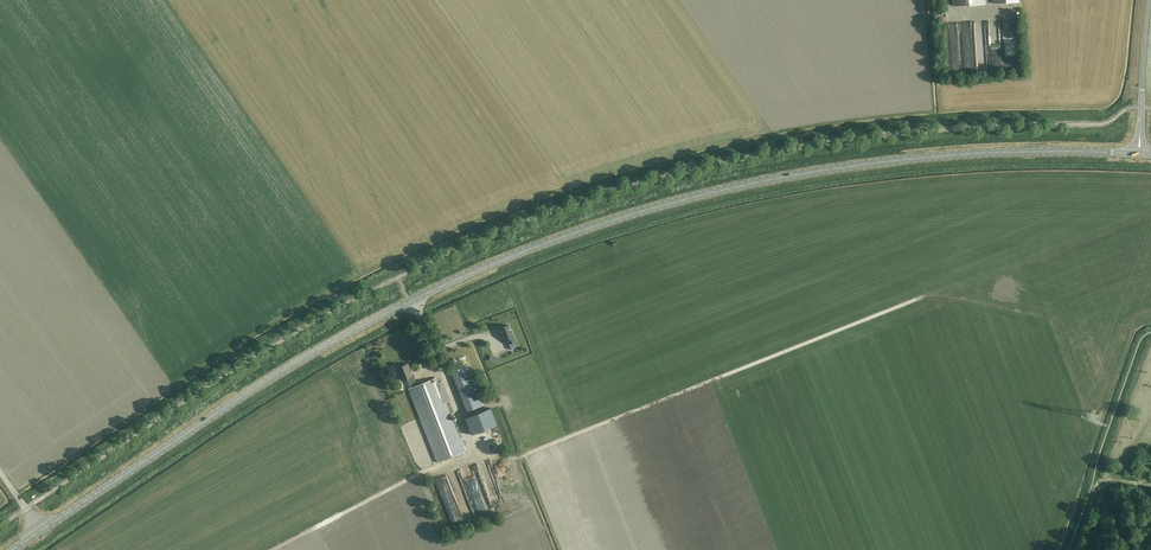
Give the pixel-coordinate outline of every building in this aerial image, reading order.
[(985,61),(985,21),(975,22),(976,61),(985,61)] [(970,24),(960,25),(961,50),(966,49),(966,42),(971,42),(970,24)] [(989,29),(990,34),(999,34),(998,26),(990,26),(990,29),(989,29)] [(999,67),(998,36),(990,36),(991,67),(999,67)] [(508,325),(500,328),(502,334),(501,334),(504,341),(507,340),(510,349),(518,346),(513,334),(512,335),(508,325)] [(410,388),(418,385),(414,375),(412,375),(409,369),(410,368),(408,364),(397,368),(400,375),(399,375),(401,380),(406,378),(410,388)] [(467,411),(484,404),(469,365),(452,372),(467,411)] [(418,385),(410,388),(408,389),(437,462),(465,451),(436,378),(418,385)] [(471,435),(497,425),(490,408),(465,418),(471,435)] [(495,458),(489,460),(493,472),(498,470),(495,458)] [(484,510),(476,482),(468,485),(468,486),(466,486),(474,513),(484,510)] [(485,487),(489,505),(498,503),(494,485),(485,487)]
